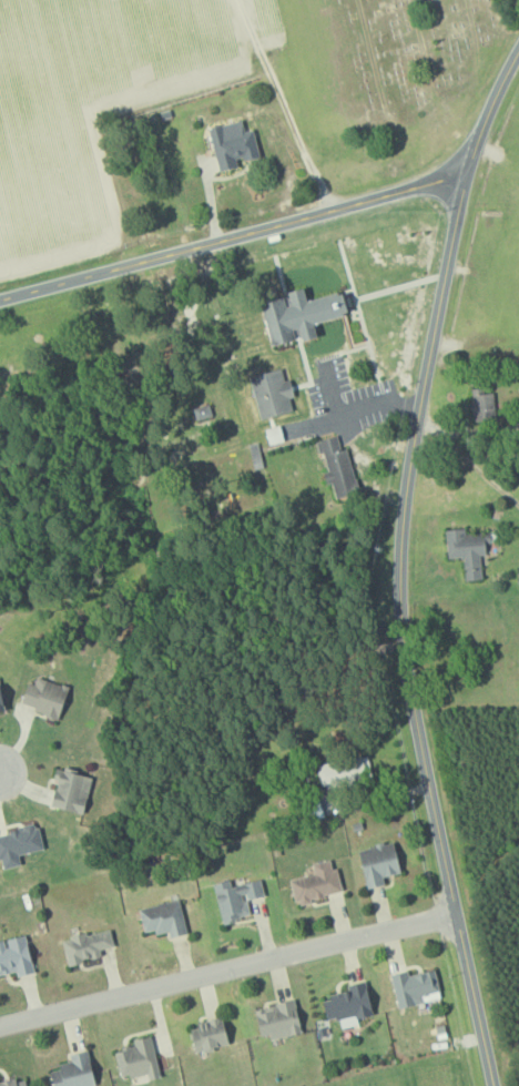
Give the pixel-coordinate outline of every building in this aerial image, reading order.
[(217,169),(259,159),(252,129),(244,131),(241,120),(207,127),(217,169)] [(269,345),(295,338),(296,341),(316,336),(313,323),(347,314),(341,291),(306,300),(303,287),(284,292),(284,296),(258,303),(269,345)] [(248,376),(259,419),(292,411),(289,399),(293,397),(288,379),(283,380),(280,369),(248,376)] [(495,419),(494,393),(471,394),(472,420),(495,419)] [(347,447),(341,449),(337,435),(316,441),(328,484),(330,483),(335,500),(359,494),(347,447)] [(445,530),(447,559),(463,557),(465,581),(482,579),(480,556),(486,555),(484,532),(465,534),(465,528),(445,530)] [(67,688),(30,676),(20,707),(58,718),(67,688)] [(372,783),(367,756),(316,765),(321,792),(372,783)] [(90,775),(61,770),(60,776),(56,775),(50,808),(83,815),(90,775)] [(42,850),(37,825),(0,833),(0,861),(2,869),(20,866),(18,855),(42,850)] [(365,889),(384,885),(382,877),(399,874),(393,843),(357,850),(365,889)] [(337,868),(331,869),(329,860),(311,864),(313,874),(289,880),(294,904),(342,893),(337,868)] [(212,884),(220,923),(250,917),(246,900),(263,897),(260,880),(230,887),(229,881),(212,884)] [(167,932),(168,938),(187,934),(178,899),(137,910),(143,933),(153,930),(154,935),(167,932)] [(60,941),(67,966),(102,957),(100,950),(114,947),(109,928),(60,941)] [(33,974),(26,936),(0,941),(0,976),(15,973),(15,977),(33,974)] [(398,1009),(440,999),(433,970),(408,976),(407,971),(390,975),(398,1009)] [(372,1016),(365,982),(346,986),(347,993),(320,999),(325,1022),(338,1019),(341,1030),(359,1025),(358,1019),(372,1016)] [(300,1032),(294,1002),(253,1010),(259,1041),(300,1032)] [(188,1026),(193,1052),(228,1046),(223,1020),(188,1026)] [(119,1079),(147,1073),(149,1080),(158,1078),(151,1036),(132,1039),(133,1047),(114,1051),(119,1079)] [(56,1065),(57,1070),(48,1072),(51,1085),(94,1085),(88,1051),(68,1054),(69,1063),(56,1065)] [(24,1076),(0,1081),(0,1085),(26,1085),(24,1076)]
